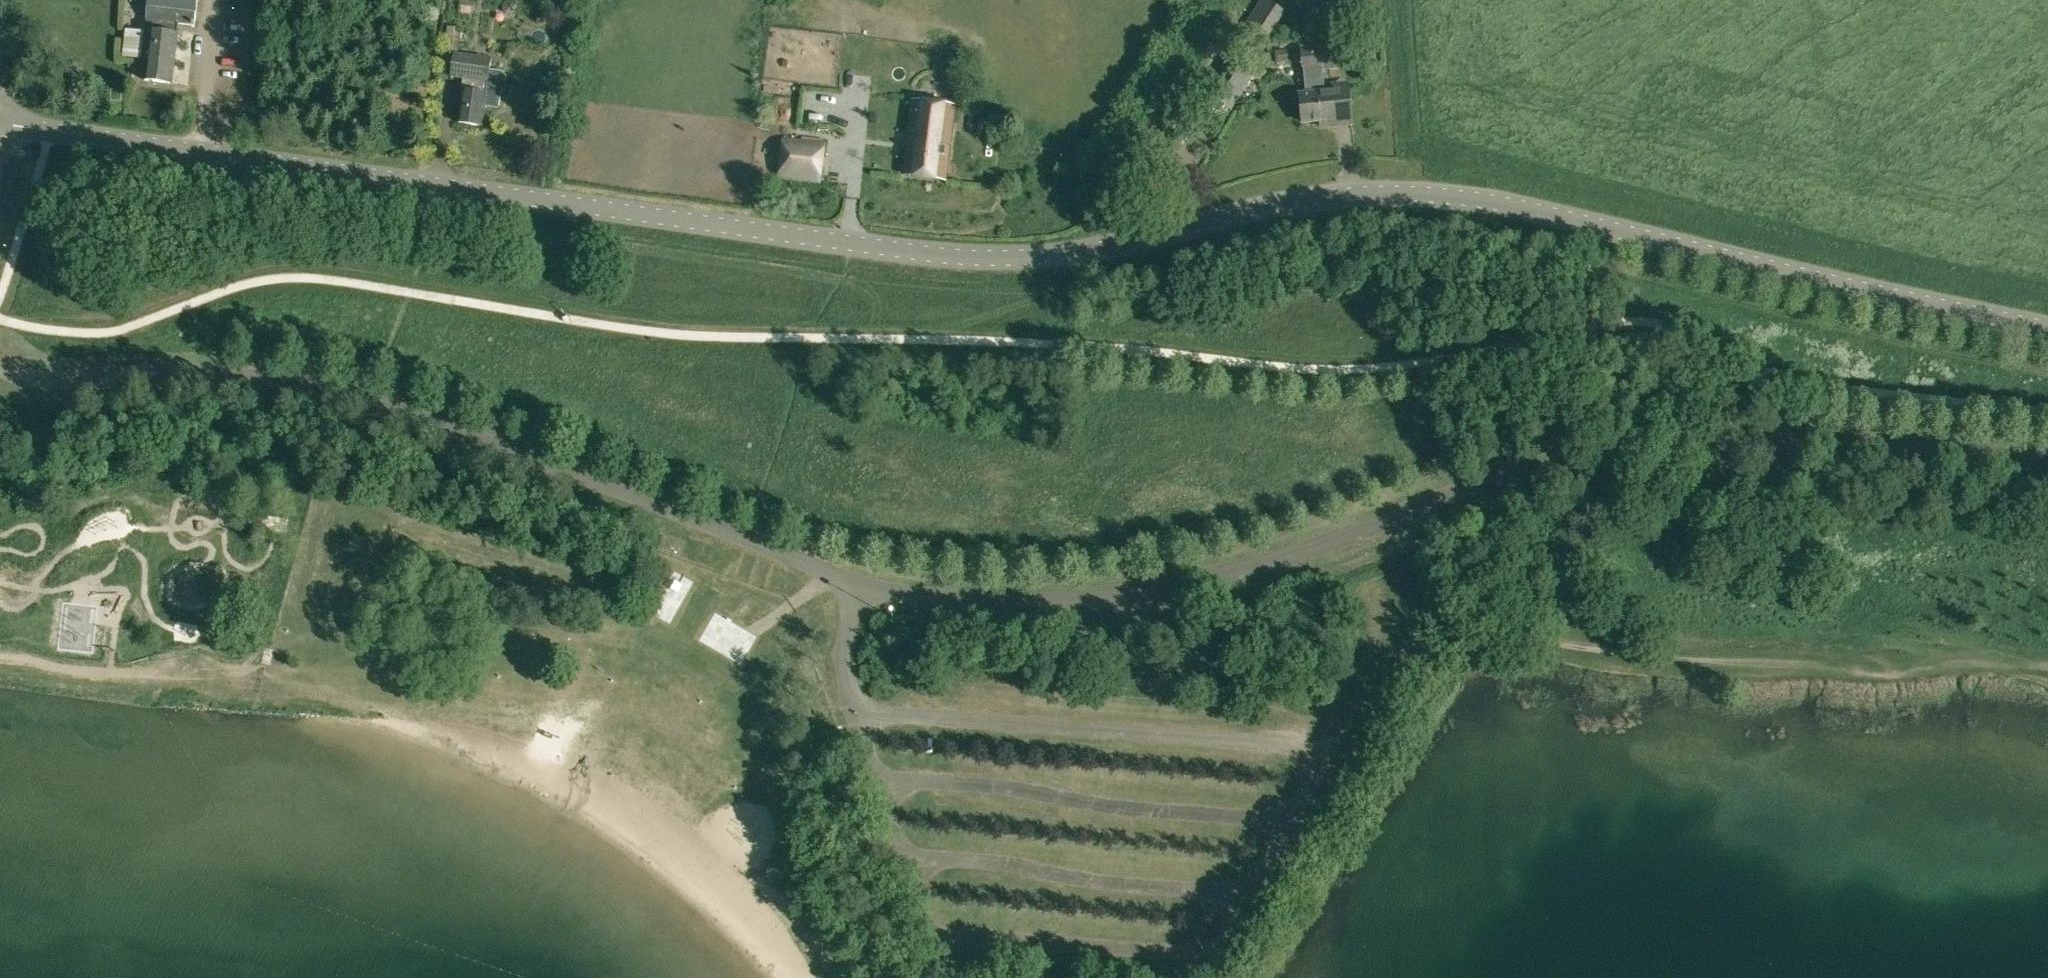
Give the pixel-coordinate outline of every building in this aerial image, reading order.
[(142,62),(145,62),(143,81),(172,84),(178,24),(194,26),(197,0),(149,0),(142,62)] [(1256,14),(1248,26),(1265,37),(1282,11),(1266,0),(1265,0),(1256,14)] [(503,5),(502,11),(506,15),(512,15),(516,12),(517,6),(513,1),(507,1),(503,5)] [(1303,122),(1320,121),(1321,127),(1337,125),(1352,124),(1349,87),(1334,88),(1334,92),(1323,93),(1321,69),(1363,65),(1361,42),(1301,48),(1303,71),(1304,71),(1306,95),(1300,95),(1303,122)] [(1288,63),(1287,50),(1275,51),(1276,64),(1288,63)] [(506,91),(508,78),(503,72),(490,70),(492,60),(454,54),(451,77),(464,79),(457,123),(482,127),(485,108),(499,110),(502,96),(506,91)] [(1246,74),(1226,61),(1204,94),(1224,107),(1246,74)] [(953,106),(913,101),(904,175),(944,180),(953,106)] [(824,144),(783,140),(779,177),(819,181),(824,144)] [(714,584),(673,620),(710,663),(751,627),(714,584)] [(915,652),(916,642),(907,641),(906,651),(915,652)]
